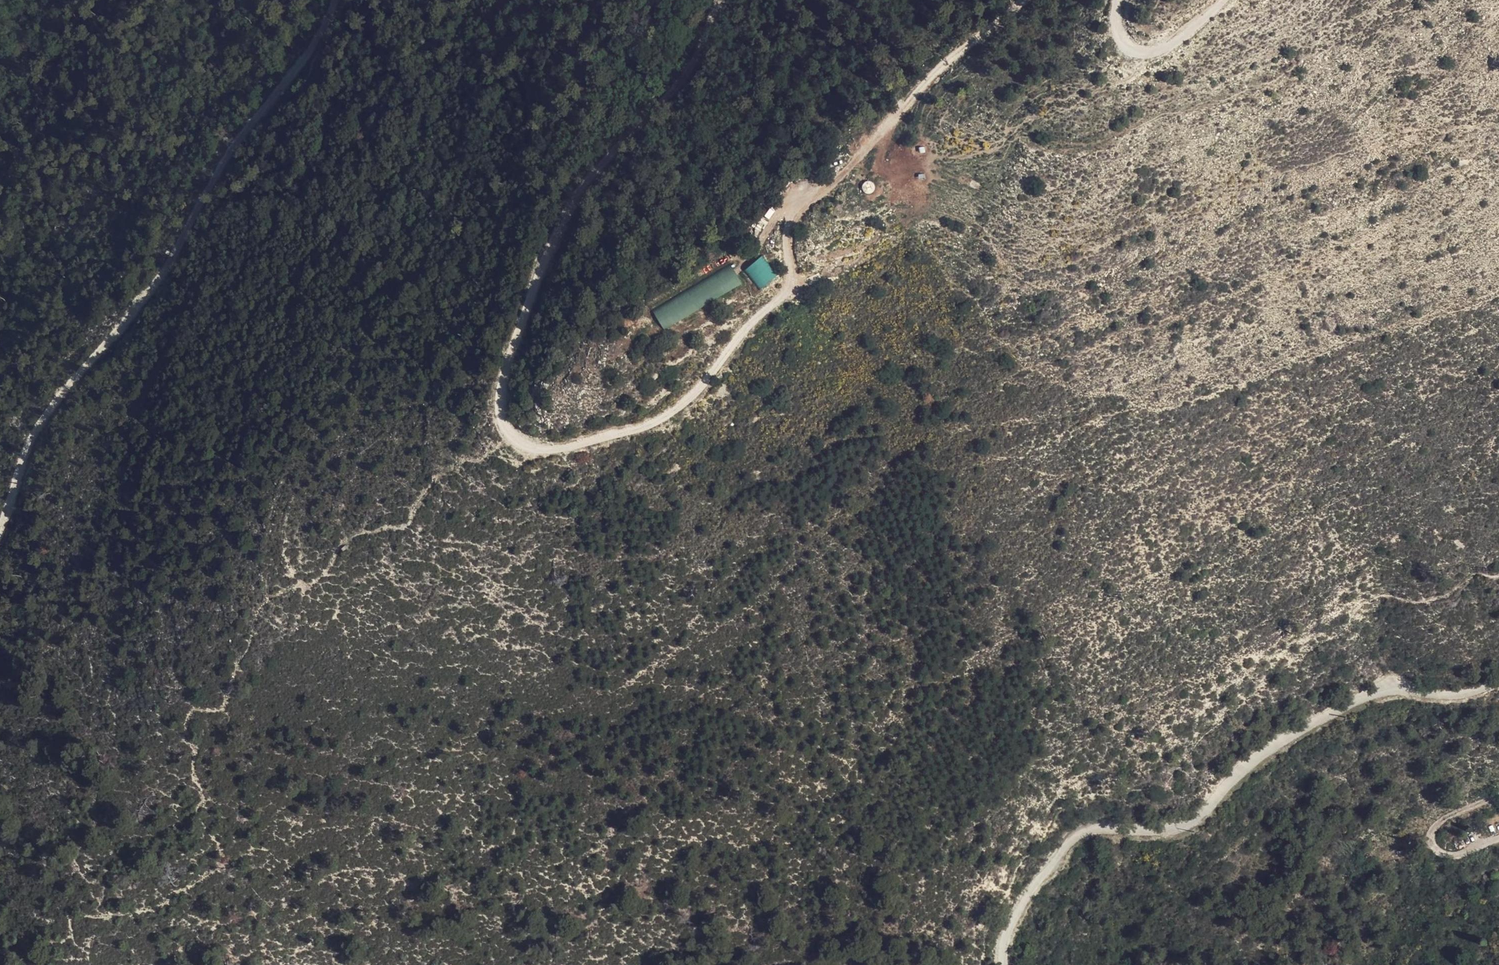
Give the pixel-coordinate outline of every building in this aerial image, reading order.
[(864,181),(862,191),(872,194),(874,183),(864,181)] [(744,270),(760,290),(778,276),(762,256),(744,270)] [(661,327),(743,287),(733,267),(652,307),(661,327)]
